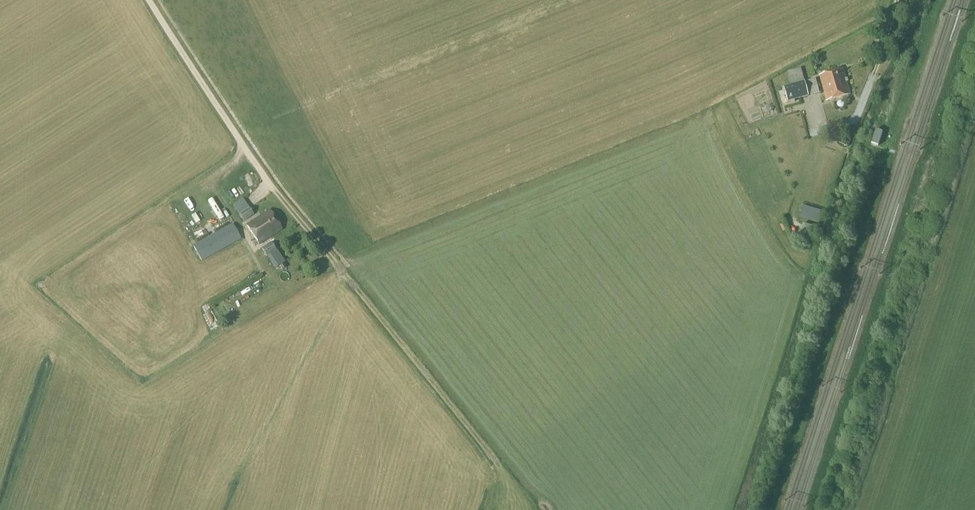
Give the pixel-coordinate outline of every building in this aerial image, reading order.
[(790,72),(793,82),(800,80),(797,70),(790,72)] [(820,76),(827,101),(850,95),(843,70),(820,76)] [(816,77),(808,79),(812,94),(820,92),(816,77)] [(783,87),(787,102),(809,96),(805,81),(783,87)] [(871,144),(878,146),(883,133),(876,131),(871,144)] [(234,205),(239,214),(249,207),(243,199),(234,205)] [(249,207),(239,214),(244,221),(254,215),(249,207)] [(247,226),(259,245),(282,230),(270,211),(247,226)] [(194,246),(202,261),(241,239),(233,224),(194,246)] [(262,249),(267,257),(276,251),(271,243),(262,249)] [(325,271),(333,265),(328,258),(319,264),(325,271)] [(271,280),(265,282),(269,293),(276,290),(271,280)]
